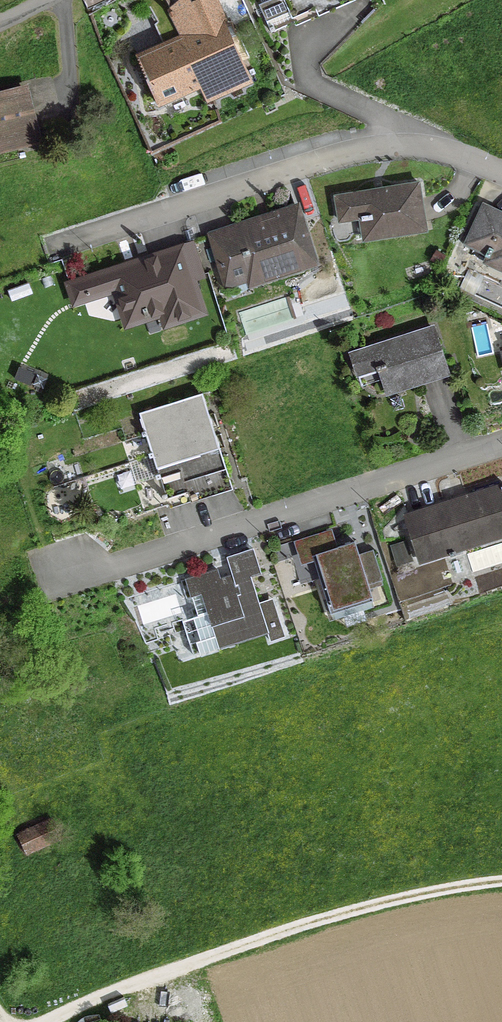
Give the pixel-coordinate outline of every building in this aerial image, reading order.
[(163,48),(135,60),(155,104),(202,82),(209,97),(247,80),(216,13),(234,5),(232,1),(235,0),(204,0),(188,7),(185,0),(180,0),(168,10),(169,10),(153,24),(163,48)] [(256,6),(269,33),(284,26),(343,0),(269,0),(256,6)] [(34,140),(22,90),(0,96),(0,149),(34,140)] [(389,229),(422,224),(416,185),(334,198),(338,221),(359,218),(362,240),(390,235),(389,229)] [(482,207),(463,247),(485,257),(483,262),(501,271),(501,216),(482,207)] [(235,236),(233,229),(209,237),(225,284),(247,277),(249,284),(312,263),(294,209),(266,218),(269,225),(235,236)] [(200,276),(190,246),(108,272),(125,325),(170,310),(174,322),(200,313),(189,279),(200,276)] [(442,256),(434,252),(430,260),(438,264),(442,256)] [(84,280),(67,286),(73,302),(89,297),(84,280)] [(410,380),(443,369),(430,329),(349,355),(357,377),(378,370),(385,393),(412,384),(410,380)] [(344,344),(354,340),(352,334),(342,338),(344,344)] [(144,435),(150,453),(213,434),(200,394),(137,414),(143,432),(139,433),(140,436),(144,435)] [(151,456),(156,473),(219,454),(213,434),(150,453),(146,454),(147,457),(151,456)] [(230,489),(219,454),(156,473),(153,474),(154,478),(157,477),(163,494),(160,495),(161,499),(164,498),(167,505),(209,492),(210,496),(230,489)] [(499,485),(402,516),(417,561),(447,552),(448,556),(453,555),(452,550),(501,535),(501,494),(499,485)] [(365,584),(379,580),(371,557),(358,561),(352,543),(331,549),(327,534),(295,544),(301,561),(310,558),(328,614),(370,601),(365,584)] [(248,576),(219,586),(214,570),(183,580),(189,597),(199,594),(205,613),(180,621),(191,656),(265,632),(268,642),(282,637),(273,608),(259,613),(248,576)] [(16,836),(25,853),(57,838),(50,821),(16,836)]
